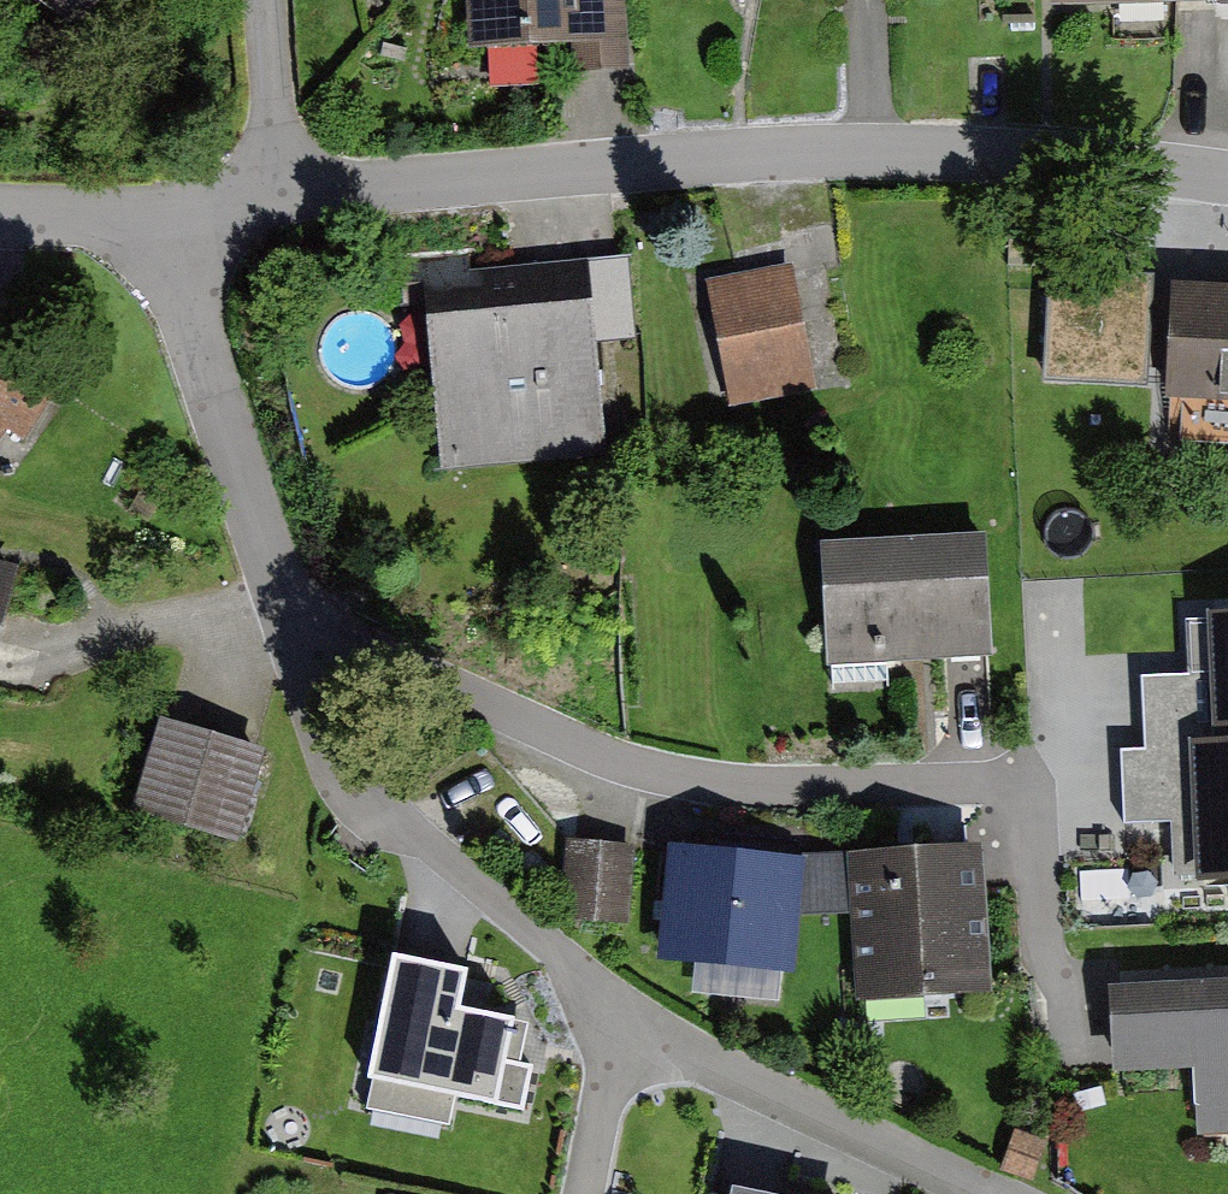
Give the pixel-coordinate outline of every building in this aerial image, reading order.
[(100,9),(107,0),(87,0),(100,9)] [(467,58),(573,53),(574,79),(630,76),(627,0),(465,0),(467,58)] [(1051,11),(1227,6),(1227,0),(1050,0),(1051,11)] [(631,262),(422,279),(438,476),(601,463),(592,352),(638,348),(631,262)] [(793,273),(707,287),(727,412),(813,398),(793,273)] [(1048,276),(1044,387),(1148,391),(1152,280),(1048,276)] [(1172,290),(1167,408),(1227,411),(1227,293),(1172,290)] [(0,364),(0,445),(8,433),(25,445),(54,401),(0,364)] [(986,541),(820,548),(825,671),(991,665),(986,541)] [(20,575),(0,570),(0,651),(20,575)] [(1217,619),(1217,621),(1193,622),(1195,652),(1218,651),(1219,673),(1141,678),(1145,750),(1120,751),(1124,825),(1201,821),(1203,844),(1180,846),(1181,876),(1204,874),(1205,876),(1227,875),(1227,619),(1217,619)] [(266,758),(159,725),(130,817),(237,850),(266,758)] [(634,849),(566,844),(560,922),(628,928),(634,849)] [(668,854),(657,968),(793,981),(799,921),(804,865),(668,854)] [(849,920),(856,1009),(992,999),(981,855),(848,859),(849,920)] [(804,865),(799,921),(849,920),(848,859),(804,861),(804,865)] [(391,957),(365,1081),(524,1114),(533,1069),(506,1064),(514,1022),(460,1011),(468,973),(391,957)] [(1108,994),(1112,1078),(1194,1075),(1197,1138),(1227,1136),(1227,989),(1108,994)]
